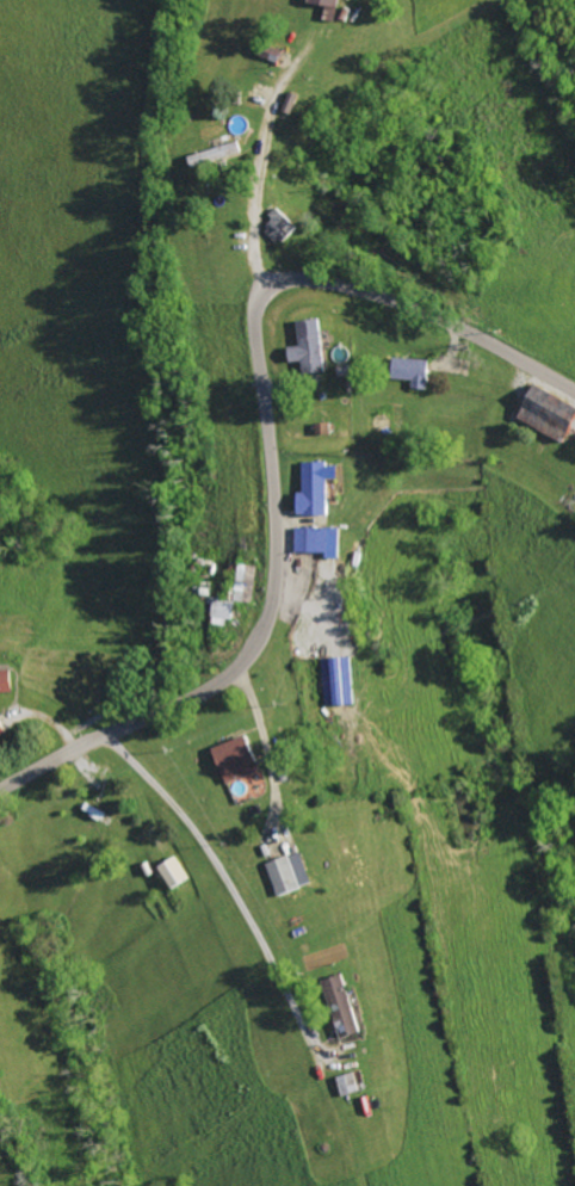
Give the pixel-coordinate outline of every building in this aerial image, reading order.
[(337,21),(341,0),(311,0),(311,1),(328,5),(325,19),(337,21)] [(191,157),(195,168),(246,151),(242,140),(191,157)] [(271,215),(277,220),(267,231),(282,245),(300,226),(280,206),(271,215)] [(292,346),(294,362),(304,361),(305,374),(328,372),(323,319),(300,320),(302,345),(292,346)] [(397,378),(414,379),(414,388),(431,389),(432,359),(397,358),(397,378)] [(538,385),(521,419),(567,443),(574,426),(574,404),(538,385)] [(332,514),(330,479),(341,479),(340,465),(330,466),(330,461),(303,462),(304,492),(300,492),(301,516),(332,514)] [(297,552),(330,553),(330,558),(342,559),(343,528),(298,527),(297,552)] [(235,600),(253,603),(259,566),(241,563),(235,600)] [(213,624),(232,625),(233,601),(215,599),(213,624)] [(324,658),(325,706),(357,705),(356,657),(324,658)] [(14,693),(15,671),(0,671),(0,693),(14,693)] [(11,732),(2,714),(0,715),(0,737),(11,732)] [(215,748),(230,784),(265,770),(250,734),(215,748)] [(268,862),(278,896),(313,886),(303,853),(268,862)] [(172,889),(189,880),(177,857),(160,866),(172,889)] [(365,1032),(344,974),(323,981),(344,1039),(365,1032)] [(362,1092),(357,1072),(337,1077),(342,1097),(362,1092)]
